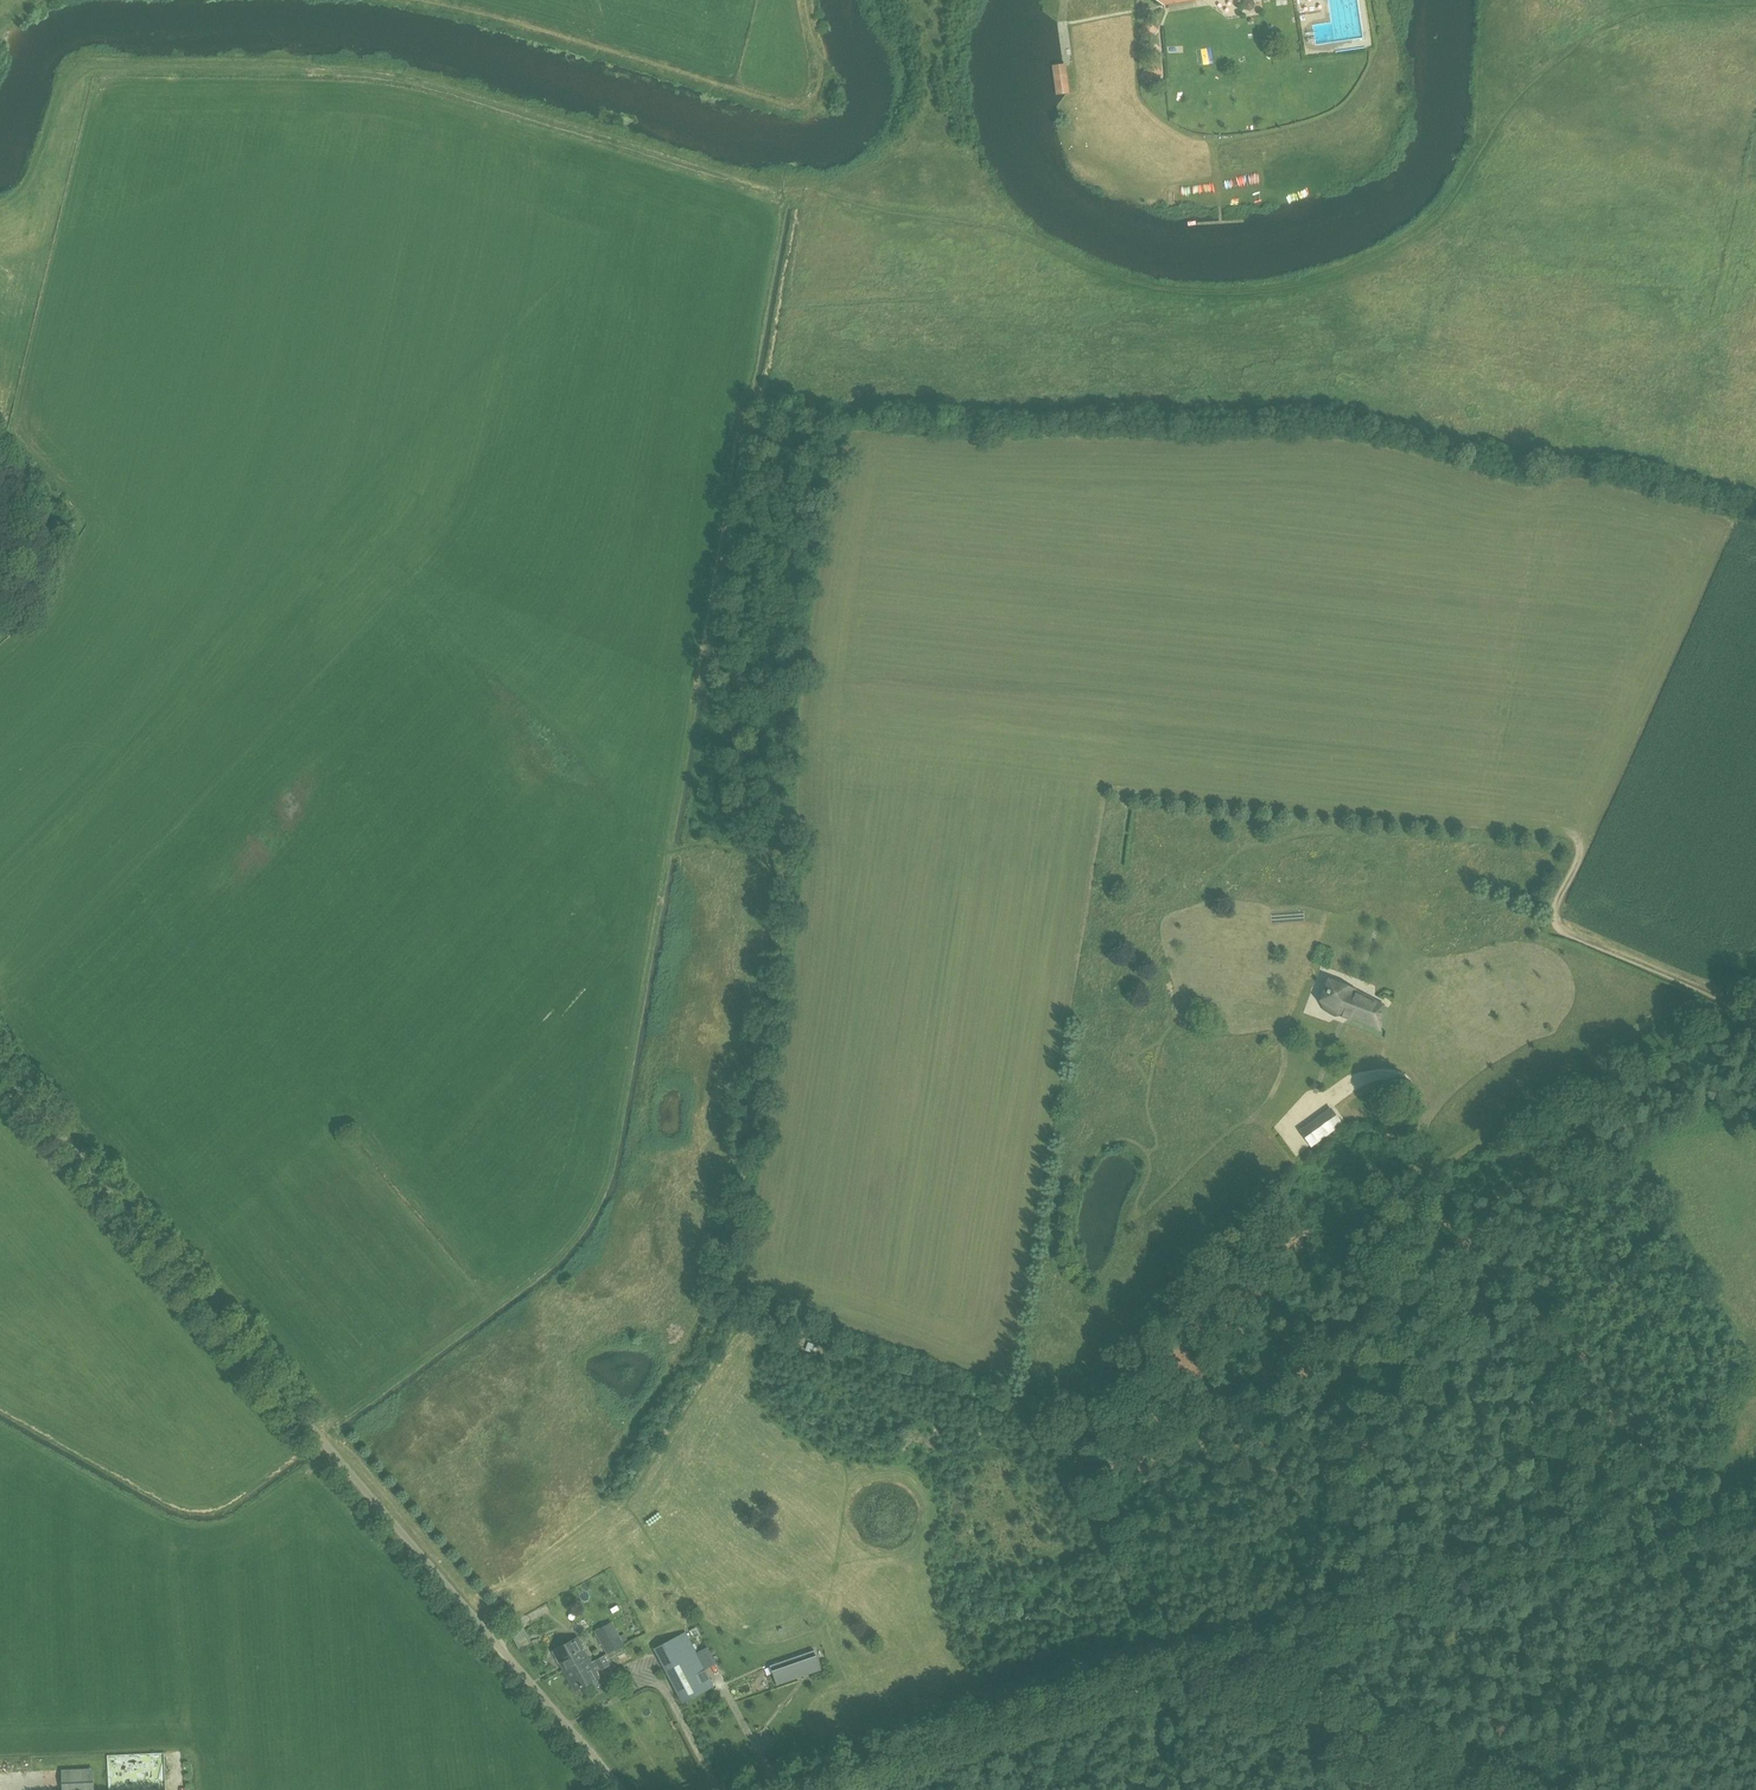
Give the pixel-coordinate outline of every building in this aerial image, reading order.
[(1311,0),(1301,0),(1301,10),(1320,9),(1319,1),(1311,1),(1311,0)] [(1157,29),(1150,22),(1143,29),(1150,36),(1157,29)] [(1145,47),(1152,54),(1159,47),(1152,40),(1145,47)] [(1210,65),(1219,62),(1212,47),(1204,50),(1210,65)] [(1065,64),(1052,65),(1056,96),(1069,93),(1065,64)] [(1151,64),(1143,72),(1152,81),(1160,72),(1151,64)] [(1299,171),(1310,171),(1310,163),(1299,162),(1299,171)] [(1278,179),(1297,174),(1295,165),(1276,170),(1278,179)] [(1244,182),(1273,182),(1273,173),(1244,173),(1244,182)] [(1228,190),(1237,187),(1235,177),(1225,180),(1228,190)] [(1335,1014),(1380,1032),(1384,1004),(1353,986),(1325,977),(1317,1001),(1335,1014)] [(1359,1097),(1338,1102),(1341,1115),(1362,1109),(1359,1097)] [(1298,1131),(1310,1147),(1341,1124),(1330,1108),(1298,1131)] [(607,1586),(643,1655),(654,1649),(682,1702),(714,1685),(686,1631),(650,1564),(607,1586)] [(578,1602),(606,1653),(625,1644),(597,1592),(578,1602)] [(591,1662),(586,1652),(578,1636),(552,1650),(559,1663),(560,1662),(575,1690),(599,1677),(595,1668),(591,1662)] [(777,1664),(780,1671),(772,1674),(776,1685),(821,1670),(814,1651),(777,1664)] [(591,1662),(595,1668),(598,1666),(600,1670),(609,1665),(604,1655),(591,1662)] [(595,1689),(592,1702),(603,1704),(606,1691),(595,1689)]
